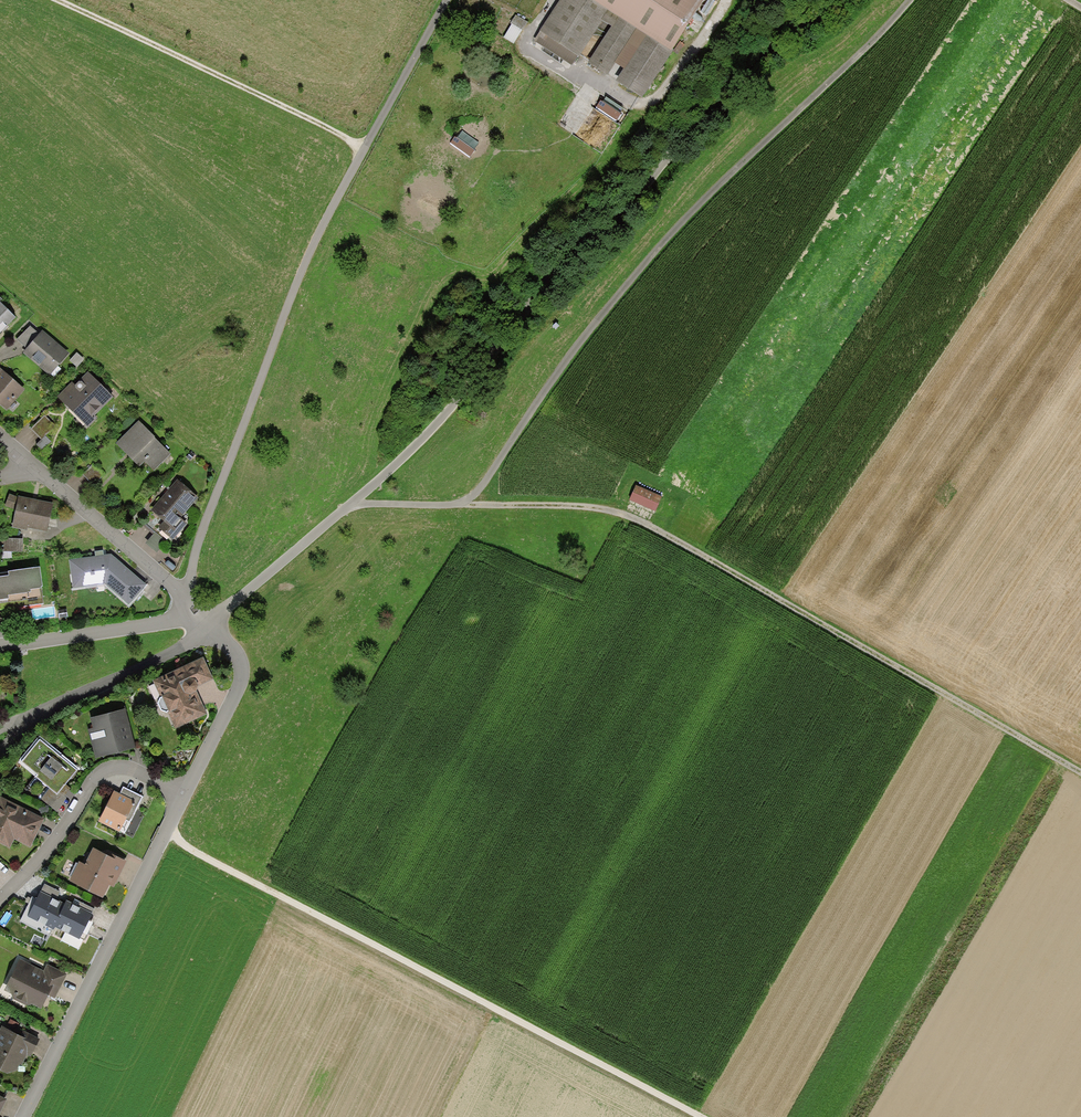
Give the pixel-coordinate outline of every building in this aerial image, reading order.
[(533,41),(571,65),(577,57),(579,58),(603,21),(612,27),(589,63),(608,75),(615,64),(623,69),(615,81),(642,98),(705,0),(560,0),(533,41)] [(16,318),(0,302),(0,334),(16,318)] [(39,334),(30,326),(17,340),(27,348),(39,334)] [(69,354),(42,331),(39,334),(27,348),(23,353),(50,376),(69,354)] [(0,368),(0,405),(7,411),(25,390),(0,368)] [(113,398),(88,373),(75,386),(72,383),(57,397),(88,428),(97,418),(94,416),(113,398)] [(55,426),(45,416),(31,429),(41,440),(55,426)] [(155,438),(139,422),(116,444),(139,468),(145,463),(153,472),(171,455),(154,438),(155,438)] [(46,436),(37,445),(42,451),(51,442),(46,436)] [(93,486),(104,475),(94,464),(82,475),(93,486)] [(198,498),(177,480),(151,511),(164,522),(159,528),(173,540),(187,524),(180,519),(198,498)] [(636,486),(629,501),(655,512),(662,497),(636,486)] [(16,510),(18,498),(10,494),(5,506),(16,510)] [(53,504),(18,496),(18,498),(16,510),(12,528),(27,531),(27,529),(47,533),(53,504)] [(167,543),(155,533),(146,544),(157,554),(167,543)] [(23,539),(4,539),(4,552),(23,552),(23,539)] [(146,585),(111,555),(69,561),(73,589),(105,584),(129,605),(146,585)] [(0,578),(0,610),(43,604),(41,588),(43,587),(40,568),(8,572),(9,576),(0,578)] [(204,658),(153,681),(161,698),(158,704),(161,711),(166,713),(168,712),(176,729),(207,714),(197,692),(198,687),(213,680),(204,658)] [(88,728),(95,758),(135,749),(126,710),(90,718),(92,727),(88,728)] [(77,771),(39,740),(21,763),(38,776),(36,778),(57,796),(77,771)] [(120,833),(120,831),(125,833),(142,797),(123,788),(120,794),(114,791),(99,822),(120,833)] [(0,797),(0,844),(10,849),(14,840),(30,848),(45,819),(0,797)] [(114,888),(127,862),(106,851),(104,855),(93,849),(85,865),(79,862),(69,882),(103,899),(109,886),(114,888)] [(65,904),(41,892),(27,917),(54,931),(55,928),(60,919),(58,918),(65,904)] [(67,901),(65,904),(58,918),(60,919),(55,928),(80,940),(93,914),(67,901)] [(44,971),(20,959),(4,991),(11,994),(13,1000),(27,1007),(32,1005),(42,1010),(49,996),(55,999),(67,975),(47,965),(44,971)] [(2,1027),(0,1030),(0,1071),(7,1075),(17,1071),(20,1065),(21,1066),(27,1055),(31,1057),(40,1039),(23,1031),(21,1036),(2,1027)]
